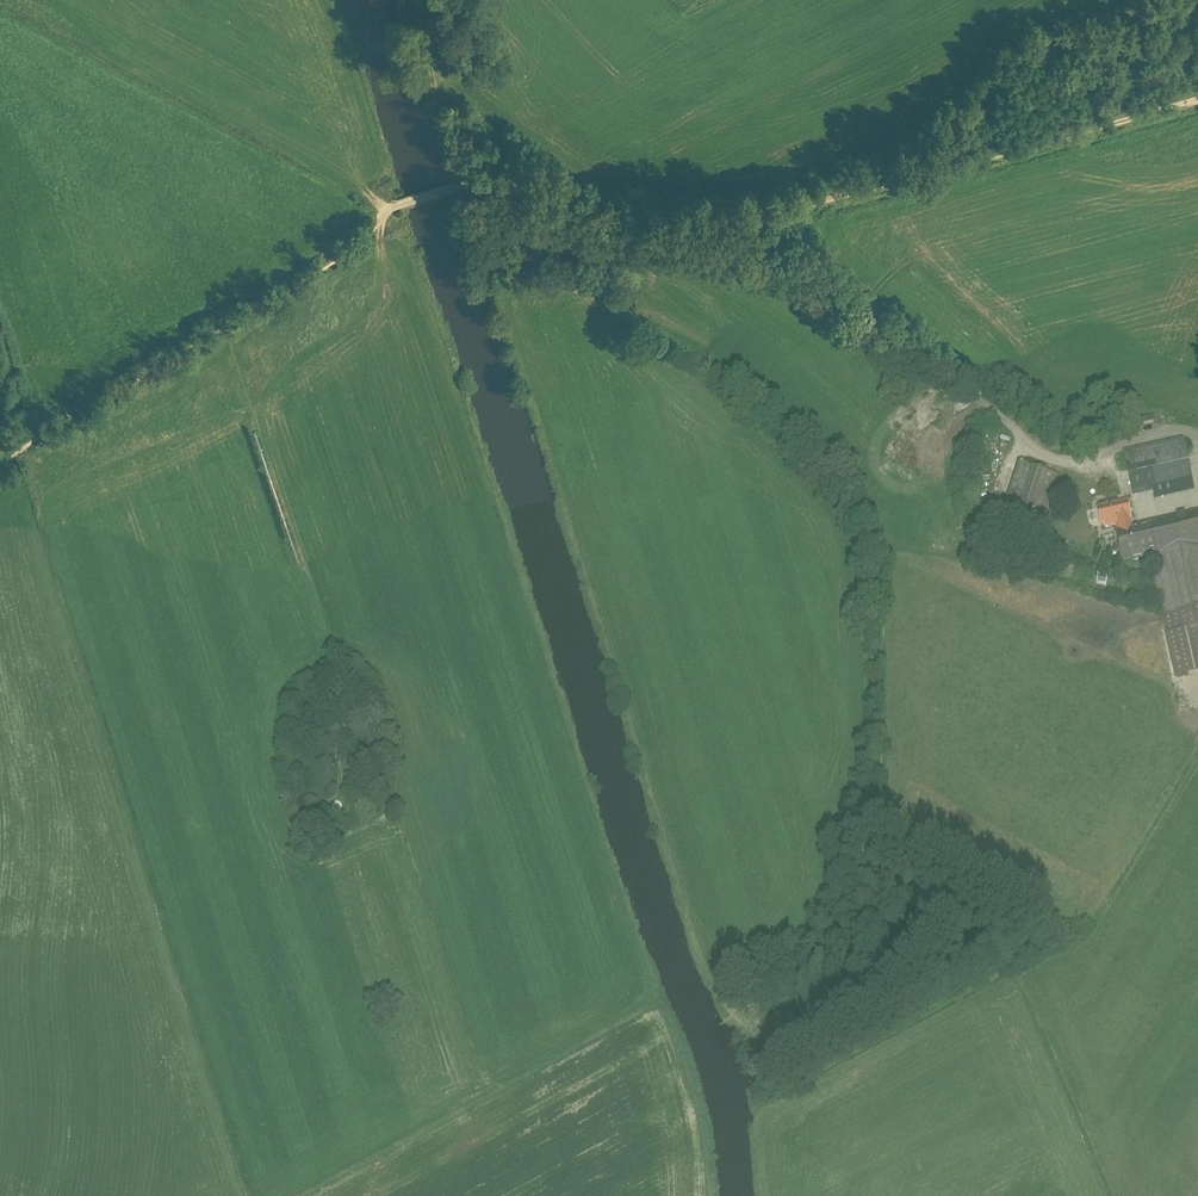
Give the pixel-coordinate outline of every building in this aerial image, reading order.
[(1151,413),(1129,418),(1131,426),(1153,420),(1151,413)] [(1115,456),(1124,497),(1187,482),(1178,441),(1115,456)] [(1040,532),(1054,479),(1017,470),(1004,523),(1040,532)] [(1145,560),(1159,637),(1162,637),(1170,678),(1197,673),(1197,655),(1194,631),(1197,630),(1197,527),(1195,512),(1108,528),(1115,566),(1145,560)] [(1093,585),(1103,586),(1104,573),(1094,572),(1093,585)]
